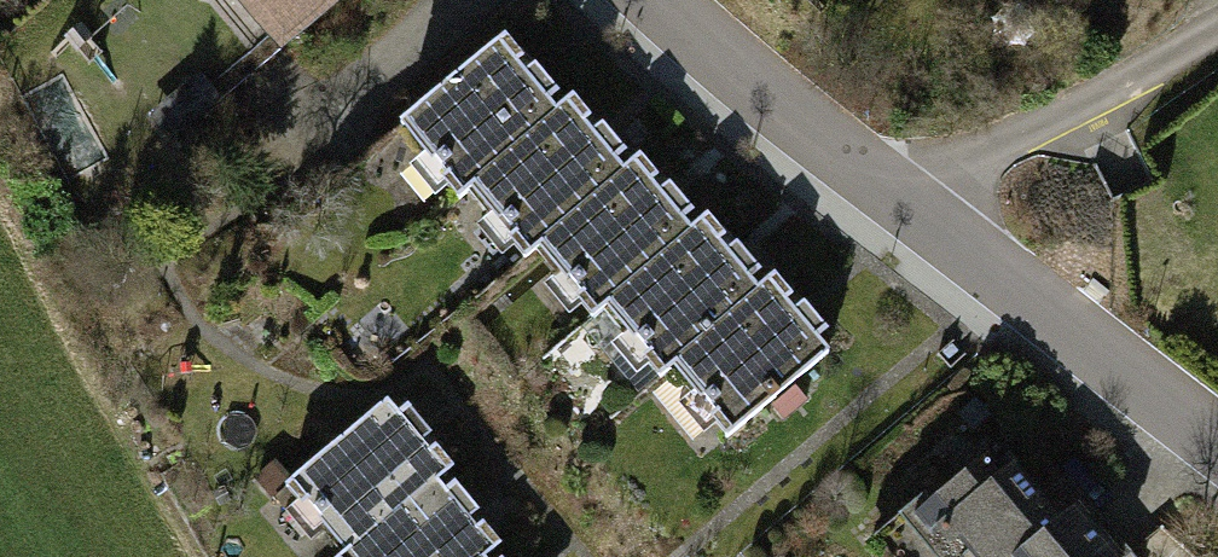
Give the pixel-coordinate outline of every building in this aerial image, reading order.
[(290,72),(371,0),(227,0),(290,72)] [(411,135),(468,203),(481,193),(562,125),(505,56),(411,135)] [(481,193),(538,261),(550,251),(632,183),(575,115),(562,125),(481,193)] [(550,251),(607,320),(615,313),(702,241),(645,173),(632,183),(550,251)] [(615,313),(673,381),(684,372),(767,303),(710,234),(702,241),(615,313)] [(684,372),(741,441),(836,363),(778,294),(767,303),(684,372)] [(347,556),(359,556),(442,490),(451,482),(431,458),(442,449),(417,418),(406,426),(395,413),(295,494),(347,556)] [(1070,489),(1050,506),(1021,473),(1000,492),(985,475),(948,508),(962,524),(938,545),(949,556),(970,556),(974,553),(978,556),(1131,556),(1070,489)] [(476,532),(486,524),(463,497),(454,504),(442,490),(359,556),(497,556),(476,532)]
